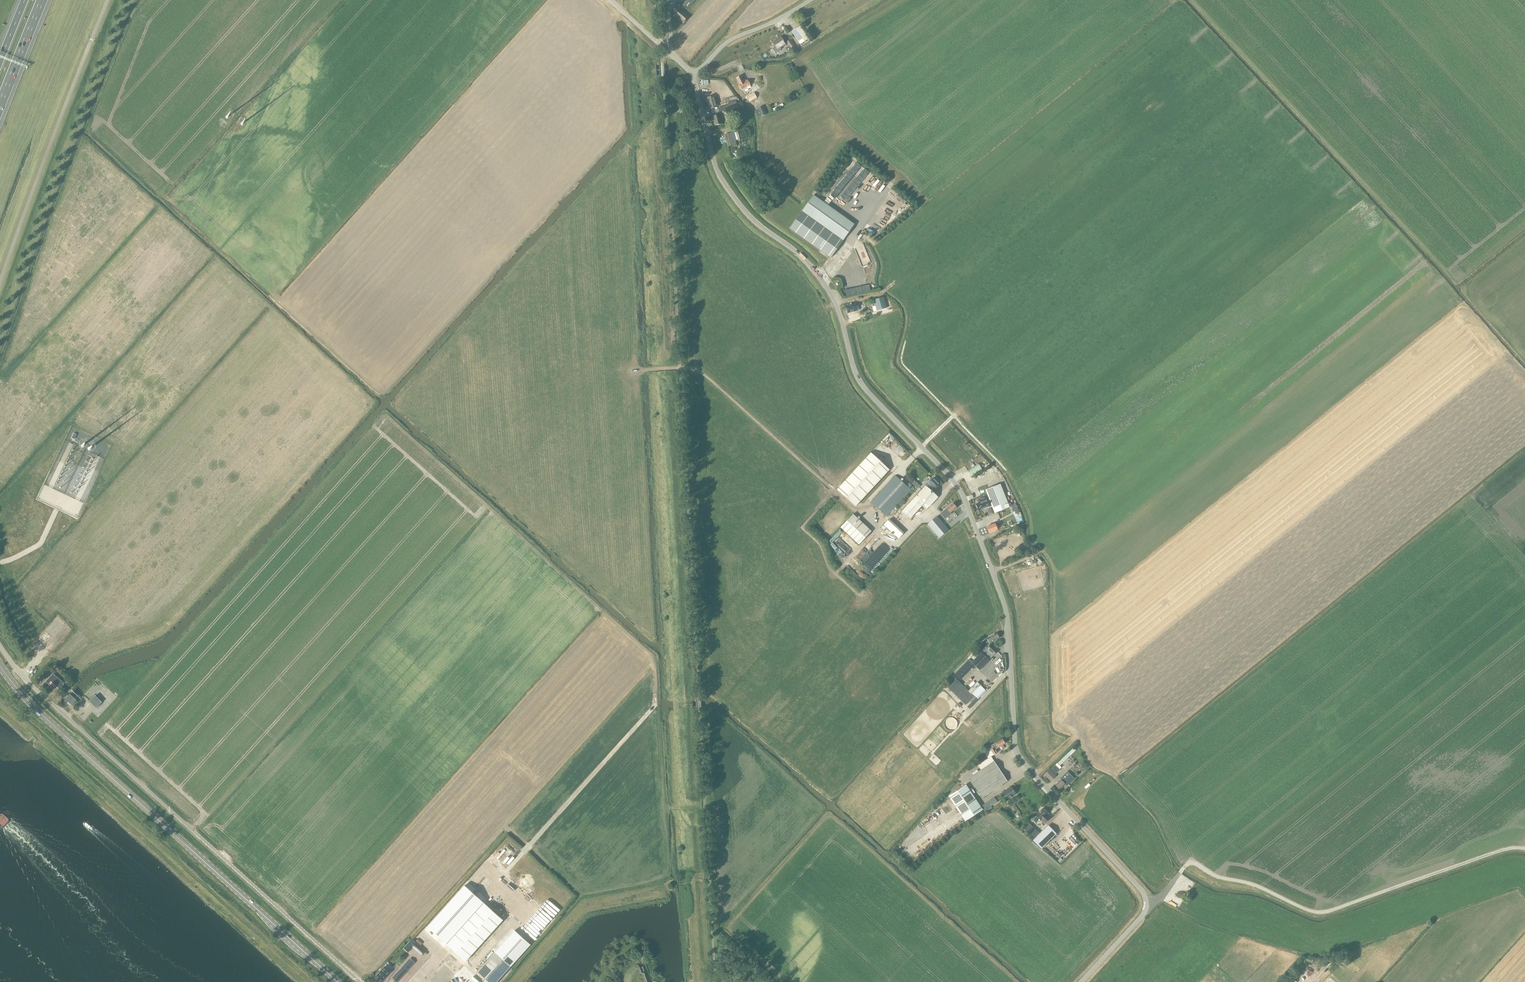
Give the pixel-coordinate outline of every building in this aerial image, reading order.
[(686,20),(685,19),(688,16),(680,9),(675,15),(683,22),(685,20),(686,20)] [(808,39),(800,26),(791,31),(800,44),(808,39)] [(781,49),(780,47),(783,45),(783,47),(786,45),(781,37),(772,42),(775,47),(773,49),(775,53),(781,49)] [(790,40),(786,42),(792,50),(793,52),(796,50),(795,48),(790,40)] [(736,78),(740,84),(739,84),(742,89),(745,87),(745,88),(750,85),(748,80),(744,82),(740,76),(736,78)] [(754,92),(747,96),(749,102),(757,98),(754,92)] [(717,106),(715,96),(707,98),(710,108),(717,106)] [(717,106),(719,112),(728,109),(726,103),(717,106)] [(762,106),(766,114),(772,112),(768,103),(762,106)] [(758,108),(762,116),(766,114),(762,106),(758,108)] [(711,114),(714,125),(722,123),(719,112),(711,114)] [(733,132),(724,134),(727,146),(733,145),(732,141),(735,140),(733,132)] [(868,179),(872,173),(867,170),(863,176),(868,179)] [(854,224),(813,195),(801,212),(843,241),(854,224)] [(789,228),(831,258),(843,241),(801,212),(789,228)] [(890,301),(885,302),(883,297),(874,300),(877,310),(886,308),(891,307),(890,301)] [(856,306),(855,303),(846,306),(848,313),(857,311),(857,310),(859,310),(858,305),(856,306)] [(837,489),(855,506),(889,470),(871,453),(837,489)] [(977,464),(967,470),(971,477),(982,470),(978,463),(977,464)] [(83,469),(80,465),(79,466),(77,467),(74,465),(71,467),(70,471),(74,473),(75,471),(78,472),(76,477),(75,477),(77,479),(74,478),(71,480),(69,483),(66,482),(65,484),(68,485),(67,487),(71,489),(72,488),(79,483),(79,482),(81,481),(83,475),(82,473),(83,469)] [(871,502),(886,516),(913,487),(909,483),(906,486),(895,475),(871,502)] [(902,511),(910,518),(922,505),(926,509),(938,497),(929,489),(932,487),(934,490),(940,484),(933,478),(927,484),(902,511)] [(986,490),(994,513),(1009,507),(1000,484),(986,490)] [(983,509),(989,507),(987,500),(986,500),(985,497),(978,499),(980,503),(976,504),(976,505),(975,505),(976,507),(977,507),(978,510),(983,508),(983,509)] [(943,511),(946,515),(949,512),(950,513),(956,507),(952,503),(943,511)] [(1012,505),(1015,514),(1020,512),(1017,504),(1012,505)] [(840,527),(859,544),(871,531),(853,514),(840,527)] [(927,524),(939,538),(948,530),(937,516),(927,524)] [(987,526),(988,529),(989,532),(998,529),(997,527),(1000,526),(999,522),(995,523),(987,526)] [(887,528),(898,538),(902,533),(891,523),(887,528)] [(860,561),(865,565),(875,554),(871,550),(860,561)] [(5,580),(11,578),(9,569),(3,571),(5,580)] [(999,638),(997,633),(985,639),(986,640),(983,641),(983,642),(982,643),(978,649),(976,650),(977,651),(976,651),(979,653),(977,655),(978,655),(971,662),(969,659),(954,674),(959,680),(971,668),(973,669),(976,666),(979,670),(989,660),(989,659),(997,651),(991,645),(991,644),(990,643),(999,638)] [(51,681),(59,688),(64,683),(53,673),(45,681),(48,684),(51,681)] [(965,704),(973,695),(953,676),(944,684),(965,704)] [(68,701),(71,705),(72,705),(76,700),(73,697),(71,695),(69,694),(65,699),(68,701)] [(95,696),(89,702),(96,708),(102,702),(95,696)] [(985,753),(988,759),(991,757),(997,753),(995,750),(1005,743),(1004,743),(1005,742),(1004,740),(1003,740),(1002,738),(991,745),(991,746),(988,748),(989,750),(985,753)] [(981,770),(969,778),(982,798),(1007,781),(991,757),(988,759),(978,765),(981,770)] [(1044,774),(1051,781),(1055,776),(1049,770),(1044,774)] [(1055,785),(1060,790),(1065,784),(1067,786),(1074,778),(1067,771),(1057,781),(1058,782),(1055,785)] [(948,796),(965,821),(982,809),(966,784),(948,796)] [(1002,793),(1006,800),(1016,794),(1011,787),(1002,793)] [(1036,815),(1041,820),(1045,823),(1049,818),(1046,815),(1049,813),(1044,808),(1036,815)] [(1034,837),(1039,831),(1030,823),(1025,829),(1034,837)] [(1048,825),(1039,834),(1047,843),(1056,833),(1048,825)] [(464,885),(427,927),(447,944),(466,961),(503,920),(484,903),(464,885)] [(540,924),(533,932),(538,936),(544,928),(540,924)] [(514,930),(495,952),(511,967),(530,945),(514,930)] [(412,939),(405,946),(410,950),(412,947),(416,943),(412,939)] [(477,971),(489,981),(497,981),(511,967),(495,952),(477,971)] [(392,978),(397,981),(415,962),(410,958),(392,978)] [(622,968),(624,967),(623,966),(622,966),(621,965),(620,965),(619,965),(618,965),(617,966),(616,966),(615,967),(615,968),(614,969),(614,971),(614,972),(614,973),(615,974),(616,975),(617,975),(618,976),(618,974),(617,973),(616,972),(616,971),(616,970),(616,969),(617,968),(618,967),(619,967),(620,967),(621,967),(622,968)] [(644,975),(643,972),(640,972),(639,967),(639,965),(638,965),(636,981),(647,981),(644,975)] [(378,981),(381,981),(391,971),(385,966),(374,979),(378,981)] [(623,969),(622,969),(625,967),(624,967),(622,968),(621,967),(620,967),(619,967),(618,967),(617,968),(616,969),(616,970),(616,971),(616,972),(617,973),(618,974),(618,976),(617,977),(618,977),(619,974),(620,974),(621,974),(622,974),(622,973),(621,973),(620,973),(619,973),(618,973),(617,973),(617,972),(617,971),(617,970),(617,969),(618,968),(619,968),(620,968),(621,968),(622,969),(622,970),(622,971),(622,972),(623,972),(623,971),(623,970),(623,969)]
